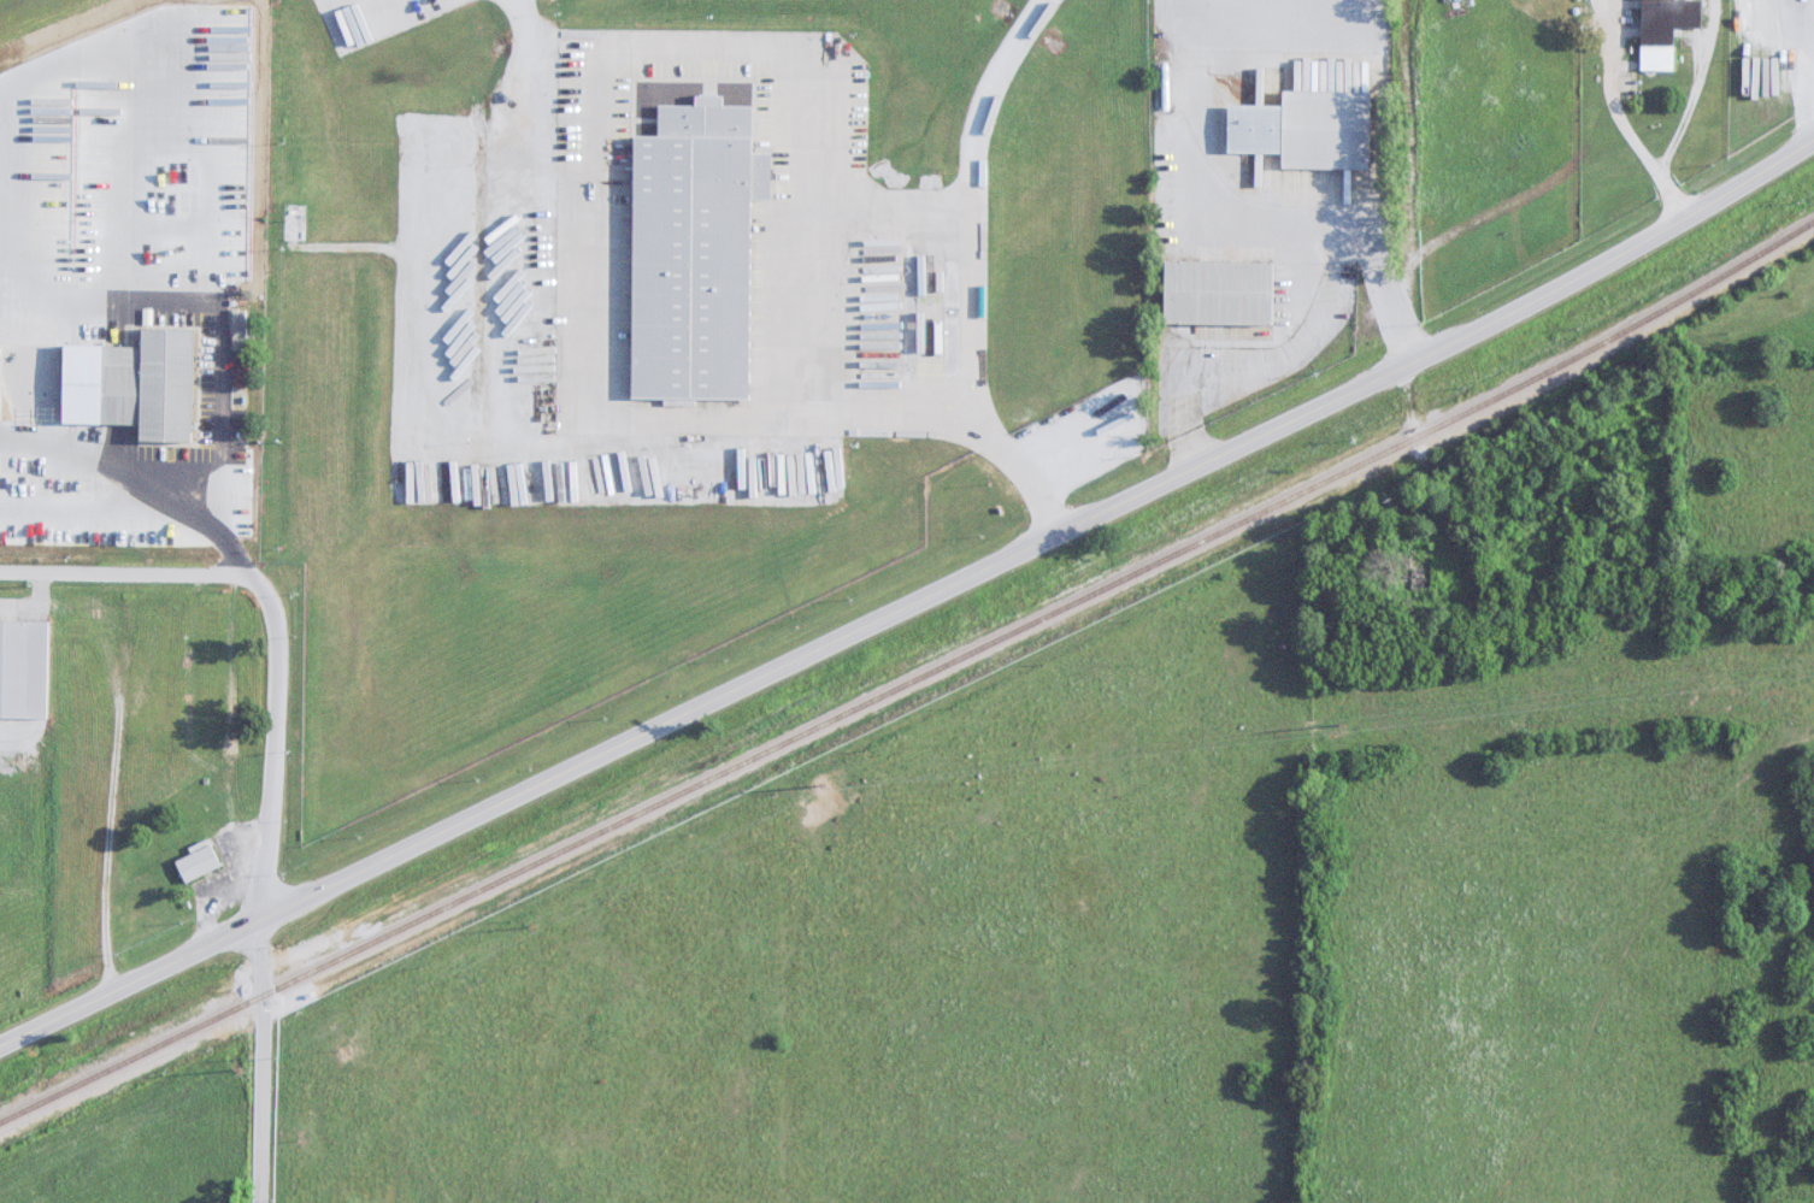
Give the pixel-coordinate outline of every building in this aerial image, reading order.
[(1674,72),(1675,28),(1703,28),(1703,1),(1676,1),(1676,0),(1643,0),(1642,71),(1674,72)] [(1228,154),(1283,154),(1283,169),(1370,170),(1371,93),(1284,92),(1284,107),(1228,106),(1228,154)] [(750,400),(752,201),(771,202),(772,154),(752,154),(753,107),(722,107),(722,97),(698,97),(698,107),(660,107),(660,138),(635,137),(632,399),(750,400)] [(1164,325),(1272,325),(1273,263),(1165,262),(1164,325)] [(102,424),(138,425),(138,440),(190,441),(192,330),(141,330),(141,348),(104,347),(102,424)] [(1434,555),(1409,555),(1409,596),(1434,596),(1434,555)] [(0,622),(0,719),(47,719),(48,622),(0,622)] [(187,884),(221,867),(211,845),(176,863),(187,884)]
